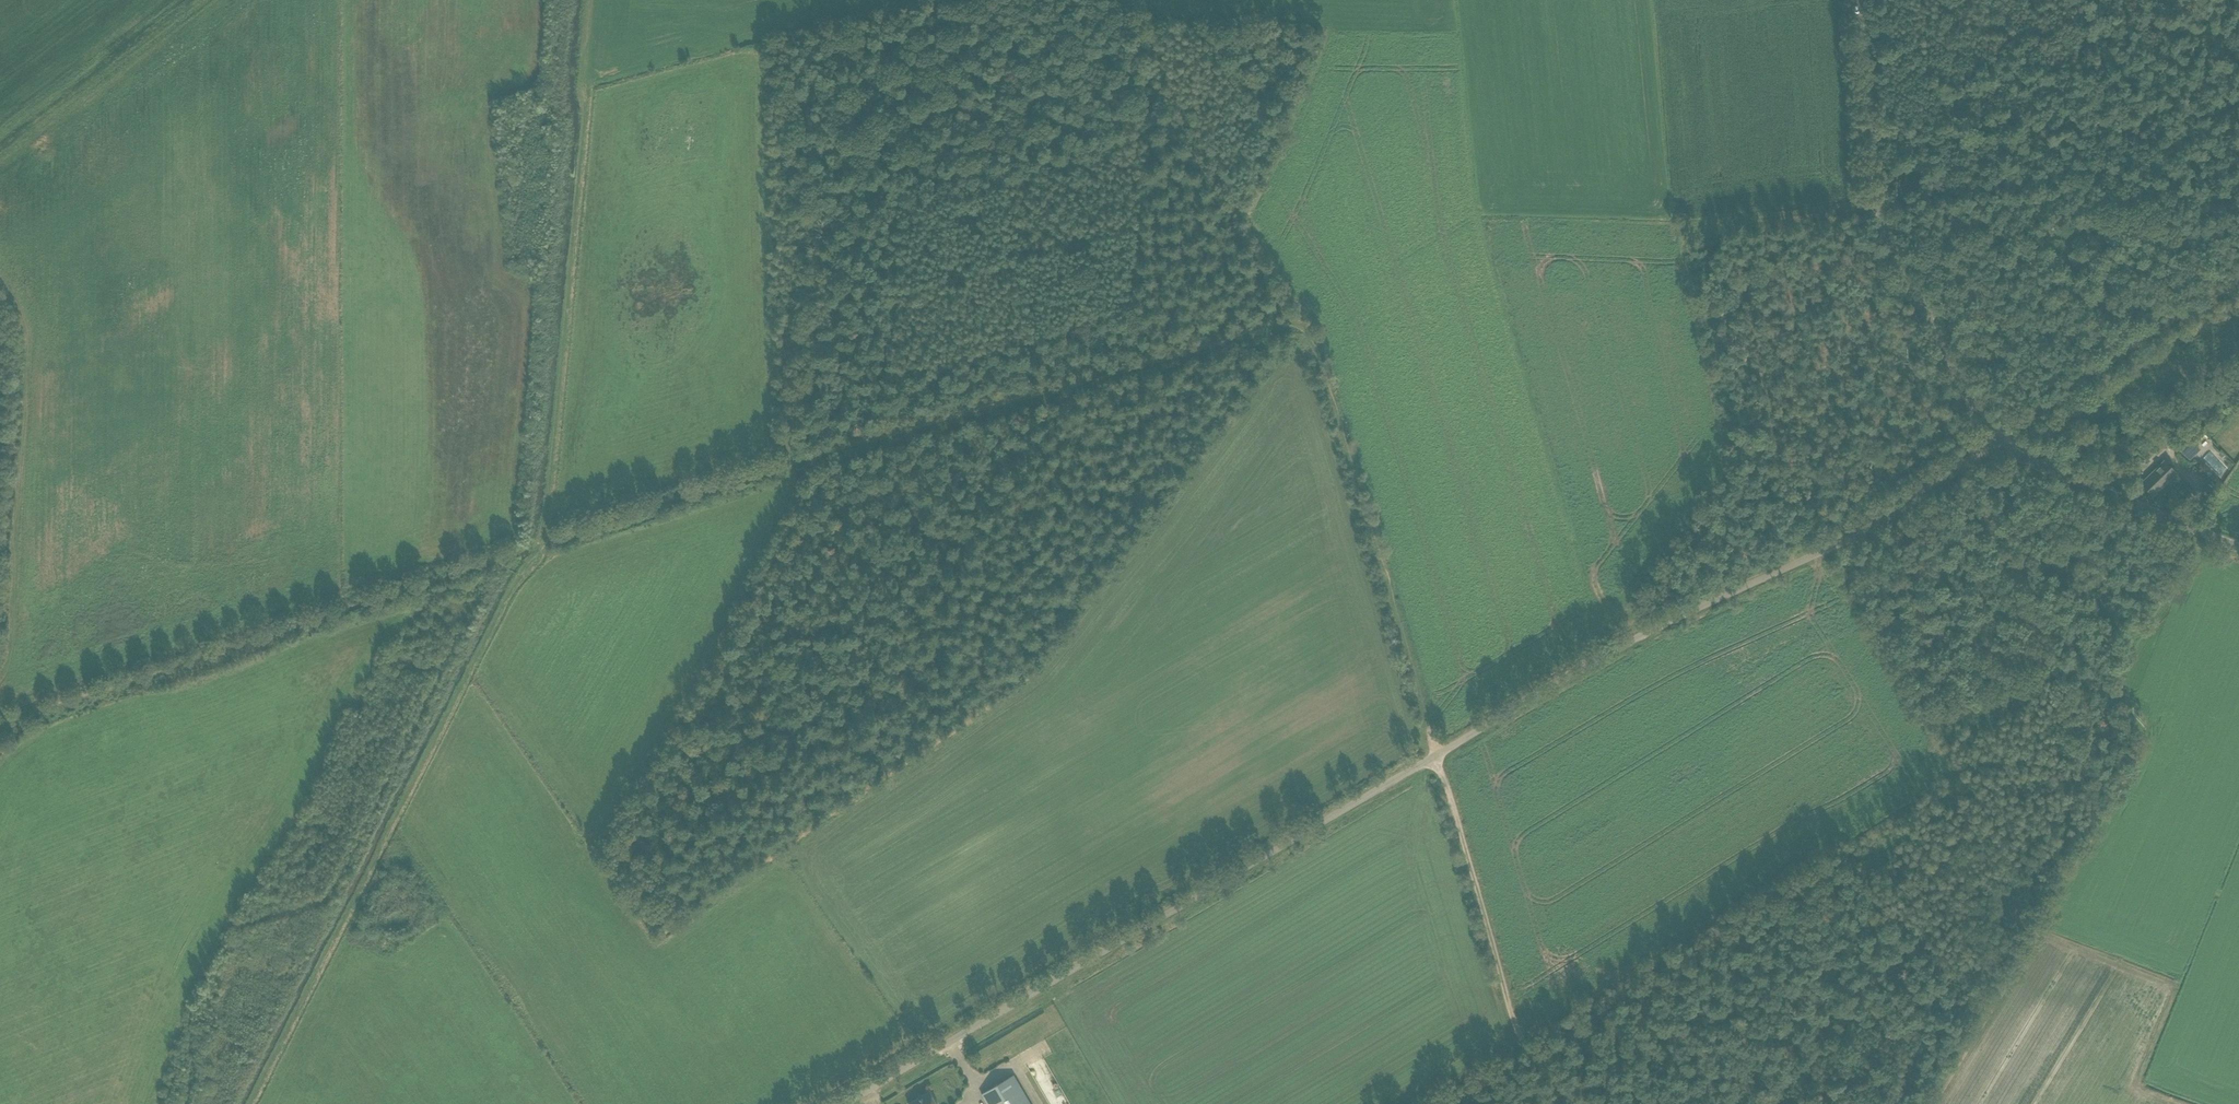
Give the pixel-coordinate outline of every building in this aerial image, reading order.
[(2174,428),(2169,417),(2167,414),(2160,417),(2167,431),(2174,428)] [(2188,437),(2177,448),(2186,457),(2197,446),(2188,437)] [(2164,461),(2148,476),(2141,484),(2153,497),(2177,473),(2164,461)] [(1046,1057),(1040,1060),(1050,1083),(1056,1081),(1046,1057)] [(987,1103),(1030,1103),(1013,1075),(981,1094),(987,1103)] [(930,1093),(911,1103),(936,1103),(930,1093)]
